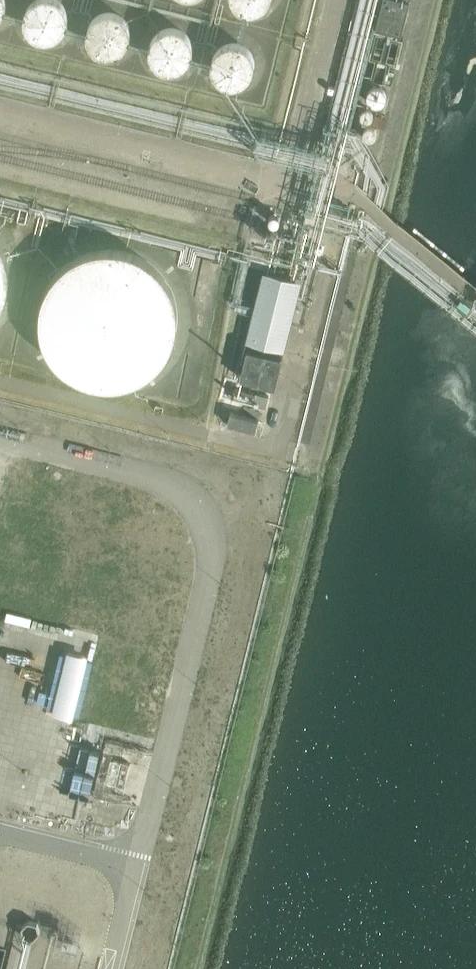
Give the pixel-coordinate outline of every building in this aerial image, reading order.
[(268,0),(226,0),(225,1),(227,9),(230,13),(232,16),(238,20),(246,22),(251,21),(255,20),(261,16),(264,13),(267,8),(268,1),(268,0)] [(378,28),(401,34),(409,1),(404,0),(385,0),(378,28)] [(63,27),(63,26),(62,19),(57,12),(54,9),(50,6),(42,4),(37,5),(33,6),(27,10),(24,13),(21,18),(20,25),(21,33),(25,40),(31,45),(35,47),(40,48),(48,47),(52,45),(56,42),(59,39),(61,35),(63,27)] [(128,42),(127,36),(126,33),(124,29),(121,26),(118,23),(113,21),(108,20),(105,20),(97,22),(93,25),(90,28),(86,34),(85,42),(86,49),(91,56),(95,60),(98,61),(105,63),(109,63),(114,62),(118,60),(121,57),(126,51),(127,47),(128,42)] [(188,59),(188,58),(188,54),(187,50),(183,43),(177,39),(169,37),(165,37),(161,37),(157,39),(153,42),(150,45),(147,49),(146,53),(145,58),(147,66),(151,73),(157,77),(165,80),(169,80),(173,79),(180,75),(183,72),(186,68),(188,64),(188,59)] [(250,74),(249,66),(247,63),(244,59),(241,56),(237,54),(232,52),(228,52),(220,54),(213,58),(211,62),(208,66),(207,69),(207,74),(208,82),(212,88),(216,91),(220,93),(224,95),(228,95),(233,95),(237,93),(241,91),(244,88),(248,82),(250,74)] [(170,313),(170,312),(169,300),(165,288),(161,281),(157,275),(150,268),(142,262),(131,256),(119,253),(107,253),(96,254),(85,258),(73,265),(66,272),(60,281),(54,292),(51,302),(50,313),(52,326),(55,336),(62,347),(69,356),(79,363),(84,366),(92,369),(102,372),(112,372),(123,371),(135,367),(145,361),(153,355),(160,346),(165,336),(168,326),(170,313)] [(284,353),(302,282),(263,272),(245,343),(284,353)] [(282,358),(247,349),(239,379),(275,388),(282,358)] [(239,419),(236,428),(262,435),(265,425),(239,419)]
